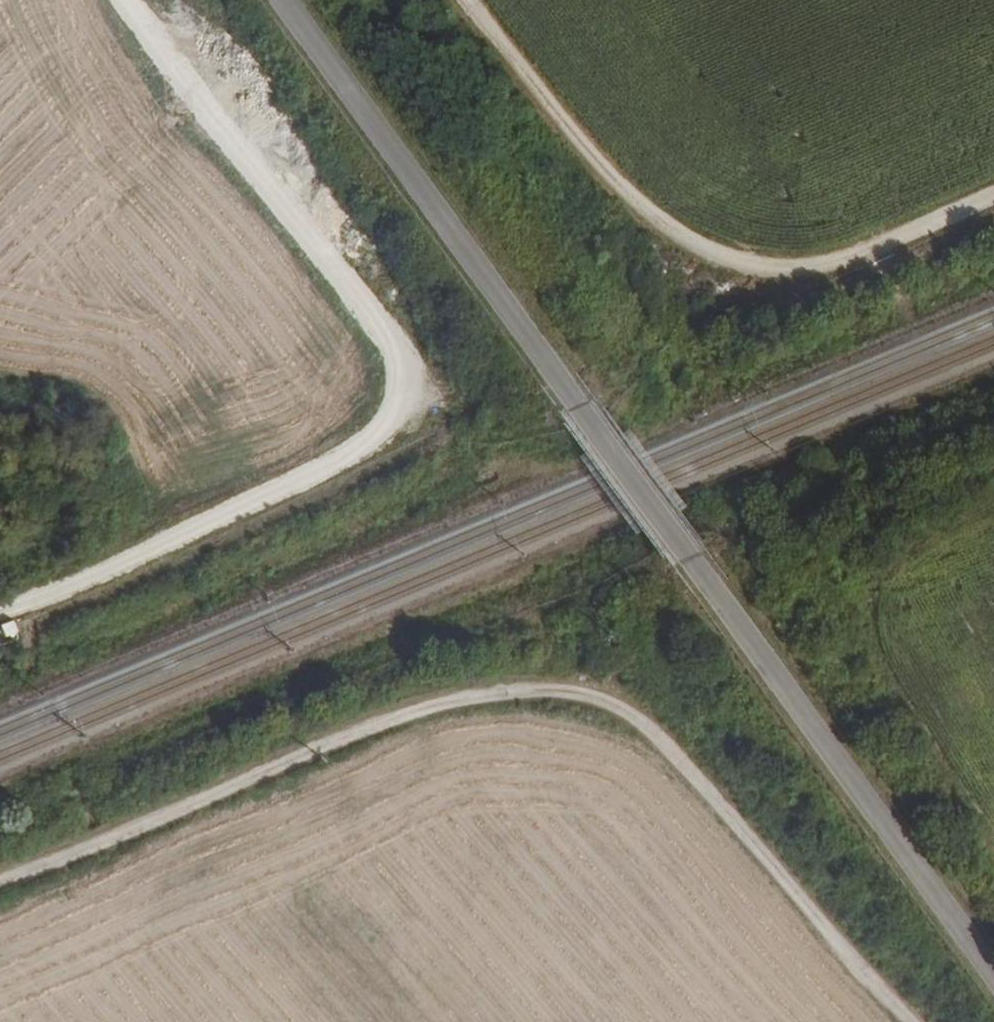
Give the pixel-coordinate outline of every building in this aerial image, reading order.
[(0,624),(0,643),(18,631),(9,618),(0,624)]
